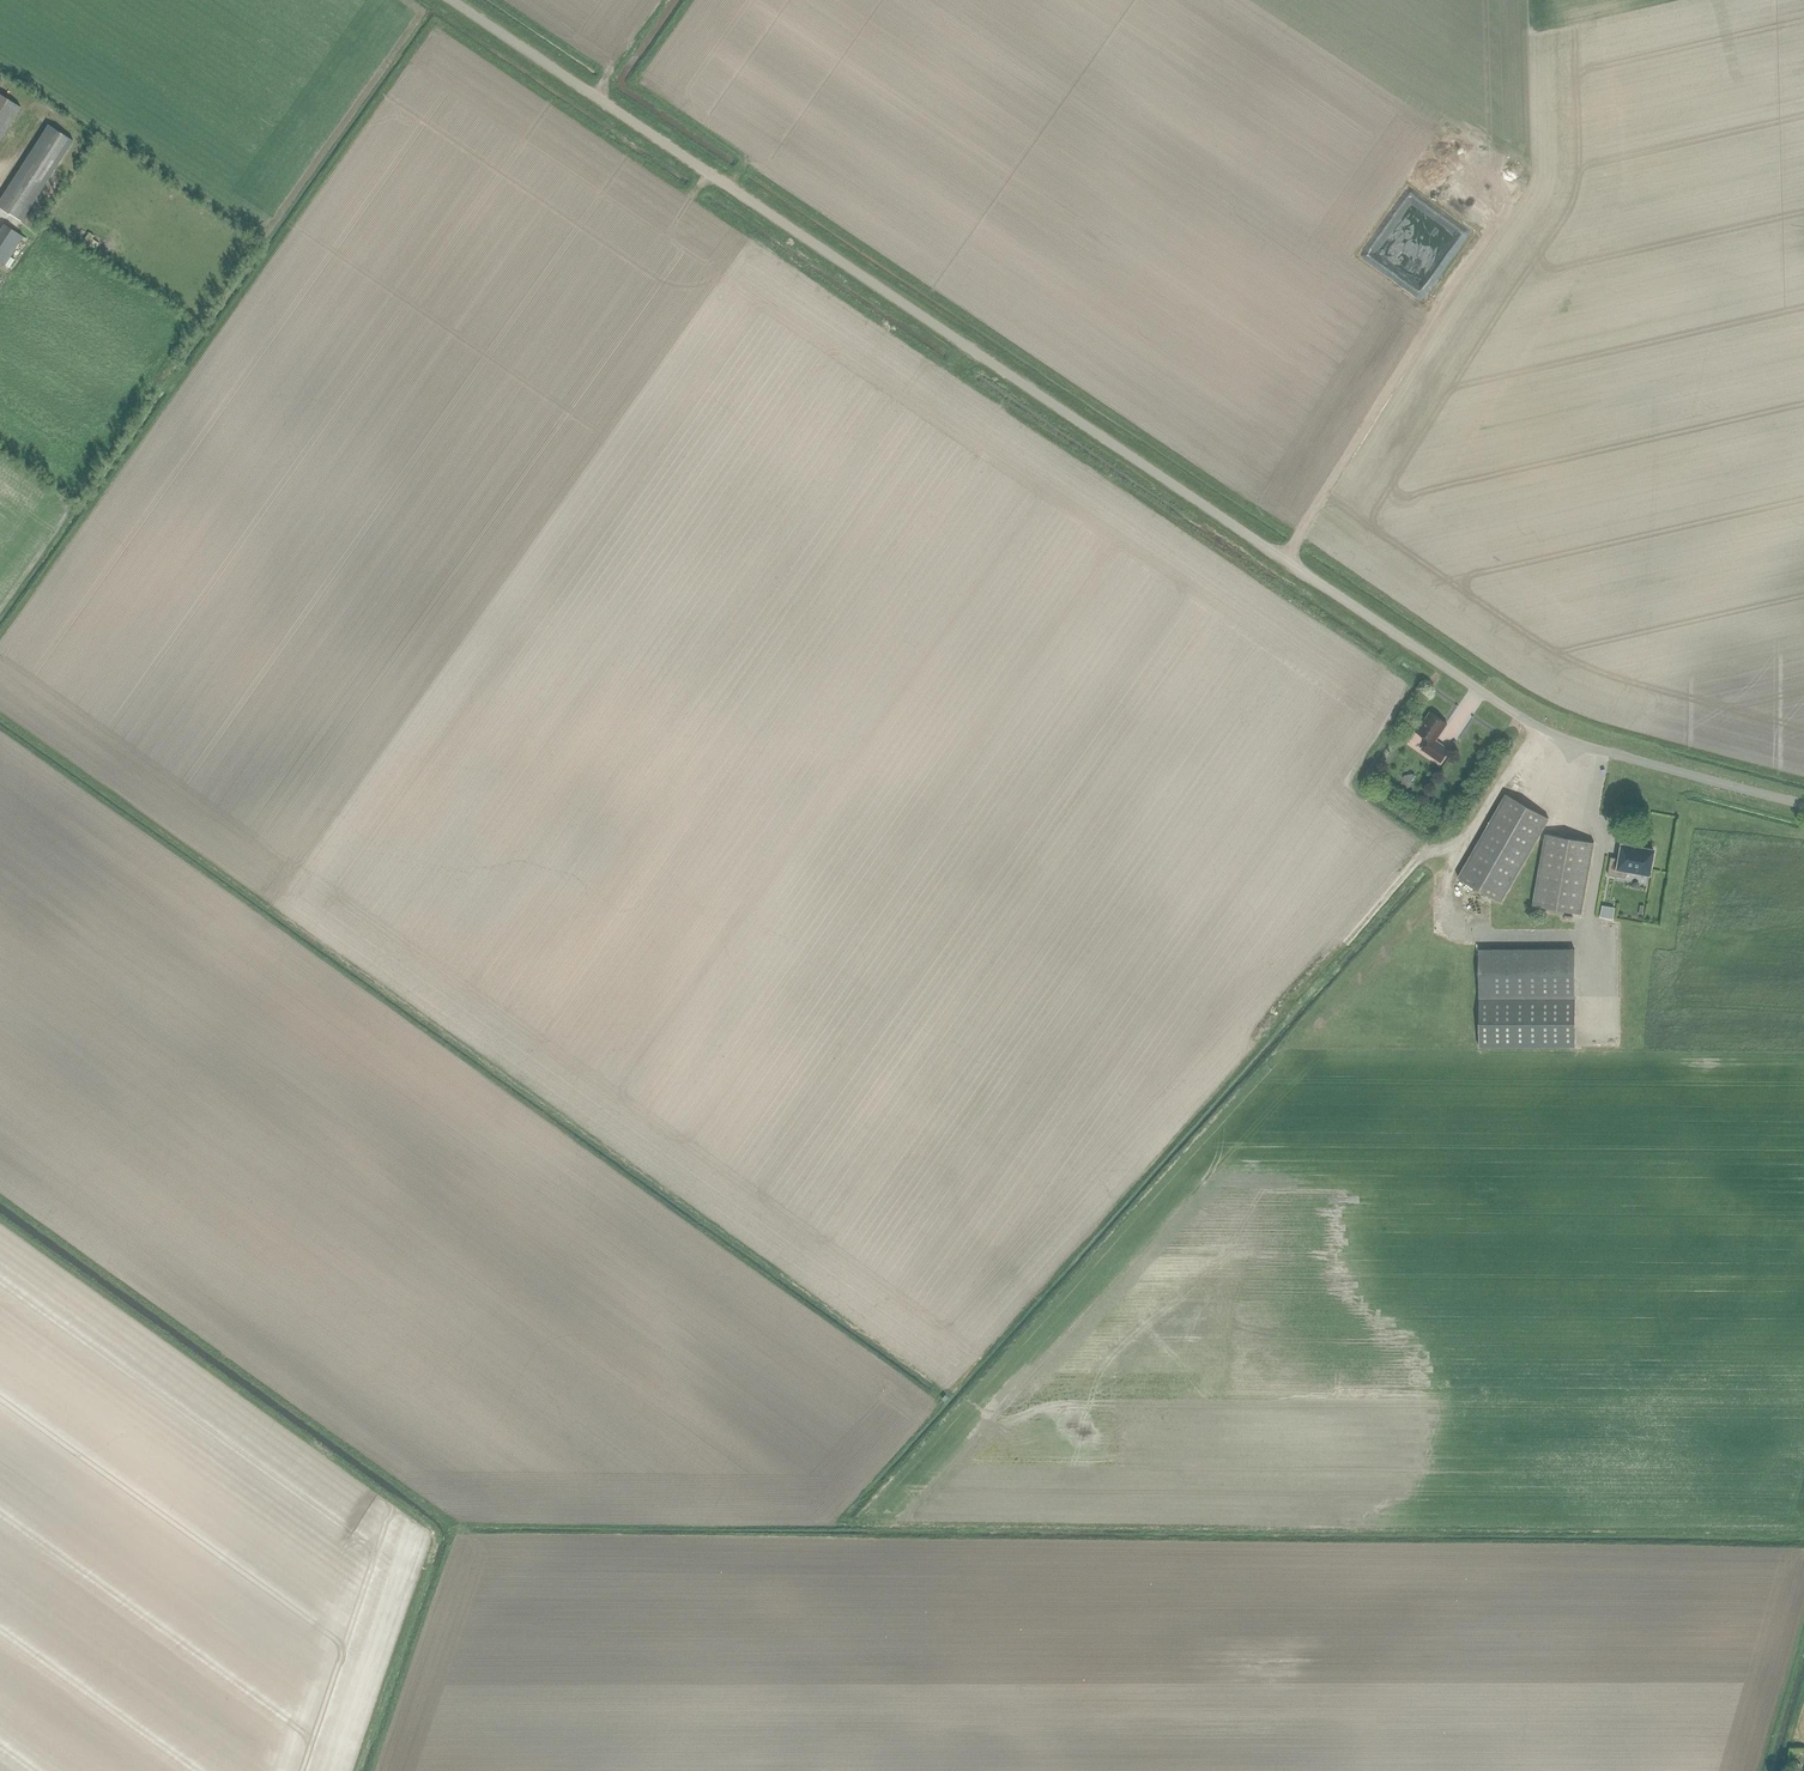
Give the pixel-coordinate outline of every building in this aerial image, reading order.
[(19,106),(0,94),(0,136),(19,106)] [(0,199),(0,207),(21,220),(72,139),(47,124),(0,199)] [(3,224),(0,229),(0,262),(4,264),(22,236),(3,224)] [(99,246),(102,239),(89,233),(86,240),(99,246)] [(1446,724),(1431,713),(1426,721),(1423,718),(1414,731),(1427,740),(1421,749),(1433,758),(1442,746),(1435,741),(1446,724)] [(1458,879),(1500,903),(1548,819),(1506,795),(1458,879)] [(1534,906),(1582,914),(1594,843),(1546,834),(1534,906)] [(1651,875),(1655,850),(1622,845),(1620,859),(1612,858),(1609,875),(1626,878),(1628,871),(1651,875)] [(1609,907),(1602,906),(1601,917),(1608,918),(1609,907)] [(1574,948),(1478,948),(1478,997),(1477,1045),(1574,1046),(1575,997),(1574,948)] [(1607,1041),(1615,1040),(1614,1024),(1604,1025),(1604,1030),(1596,1030),(1597,1037),(1607,1036),(1607,1041)]
